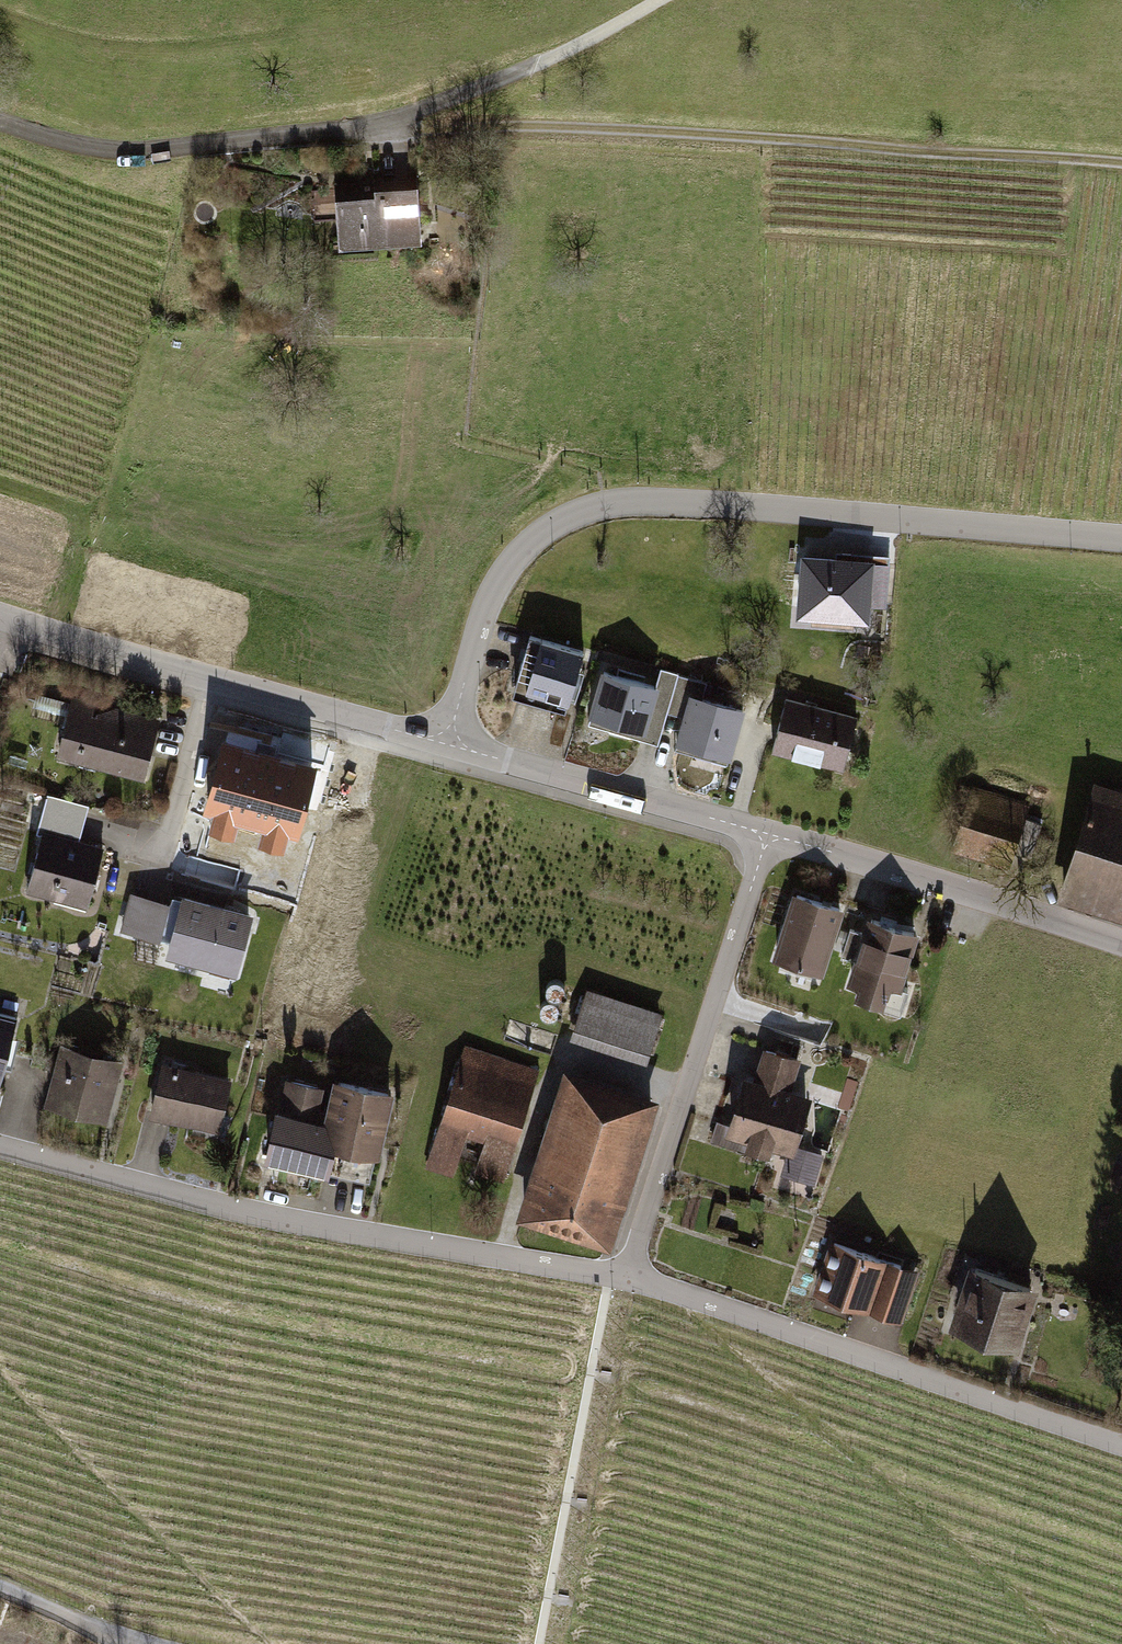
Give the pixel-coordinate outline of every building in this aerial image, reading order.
[(338,218),(339,238),(421,233),(416,148),(372,151),(374,185),(312,189),(314,219),(338,218)] [(889,565),(804,558),(800,612),(866,618),(867,604),(886,605),(889,565)] [(568,701),(583,652),(531,636),(516,686),(568,701)] [(656,686),(604,672),(589,725),(610,730),(613,719),(644,728),(653,697),(670,702),(678,674),(678,673),(661,668),(656,686)] [(644,728),(613,719),(610,730),(659,744),(668,712),(685,717),(690,696),(702,700),(707,683),(678,674),(670,702),(653,697),(644,728)] [(685,717),(678,741),(730,756),(743,711),(702,700),(690,696),(685,717)] [(789,704),(776,751),(841,768),(854,721),(789,704)] [(73,710),(62,753),(143,774),(154,730),(123,722),(120,716),(103,718),(73,710)] [(315,769),(223,744),(206,807),(298,832),(315,769)] [(976,789),(961,835),(1031,857),(1041,824),(1021,818),(1025,805),(976,789)] [(1067,880),(1121,897),(1121,797),(1095,789),(1067,880)] [(103,848),(44,832),(28,891),(87,906),(103,848)] [(248,917),(184,900),(182,908),(133,895),(123,932),(172,945),(170,955),(233,972),(248,917)] [(839,908),(798,895),(778,959),(819,972),(839,908)] [(915,934),(873,920),(852,982),(884,993),(880,1004),(901,1011),(908,989),(898,986),(915,934)] [(586,995),(573,1032),(648,1056),(660,1019),(586,995)] [(14,1019),(0,1015),(0,1071),(14,1019)] [(466,1047),(458,1073),(485,1082),(482,1089),(526,1103),(537,1069),(466,1047)] [(62,1048),(47,1104),(104,1117),(118,1063),(62,1048)] [(765,1050),(755,1084),(786,1095),(797,1060),(765,1050)] [(164,1065),(152,1112),(217,1128),(229,1082),(164,1065)] [(485,1082),(458,1073),(428,1165),(452,1173),(466,1129),(489,1136),(481,1163),(505,1171),(526,1103),(482,1089),(485,1082)] [(642,1101),(569,1078),(526,1211),(598,1235),(642,1101)] [(286,1081),(267,1157),(325,1171),(331,1145),(375,1155),(390,1096),(339,1084),(329,1127),(313,1123),(321,1089),(286,1081)] [(747,1082),(732,1128),(751,1134),(747,1147),(767,1153),(771,1141),(792,1148),(807,1101),(786,1095),(755,1084),(747,1082)] [(794,1148),(786,1175),(812,1182),(820,1155),(794,1148)] [(834,1244),(818,1295),(899,1321),(915,1270),(834,1244)] [(977,1269),(959,1321),(1012,1339),(1030,1287),(977,1269)]
